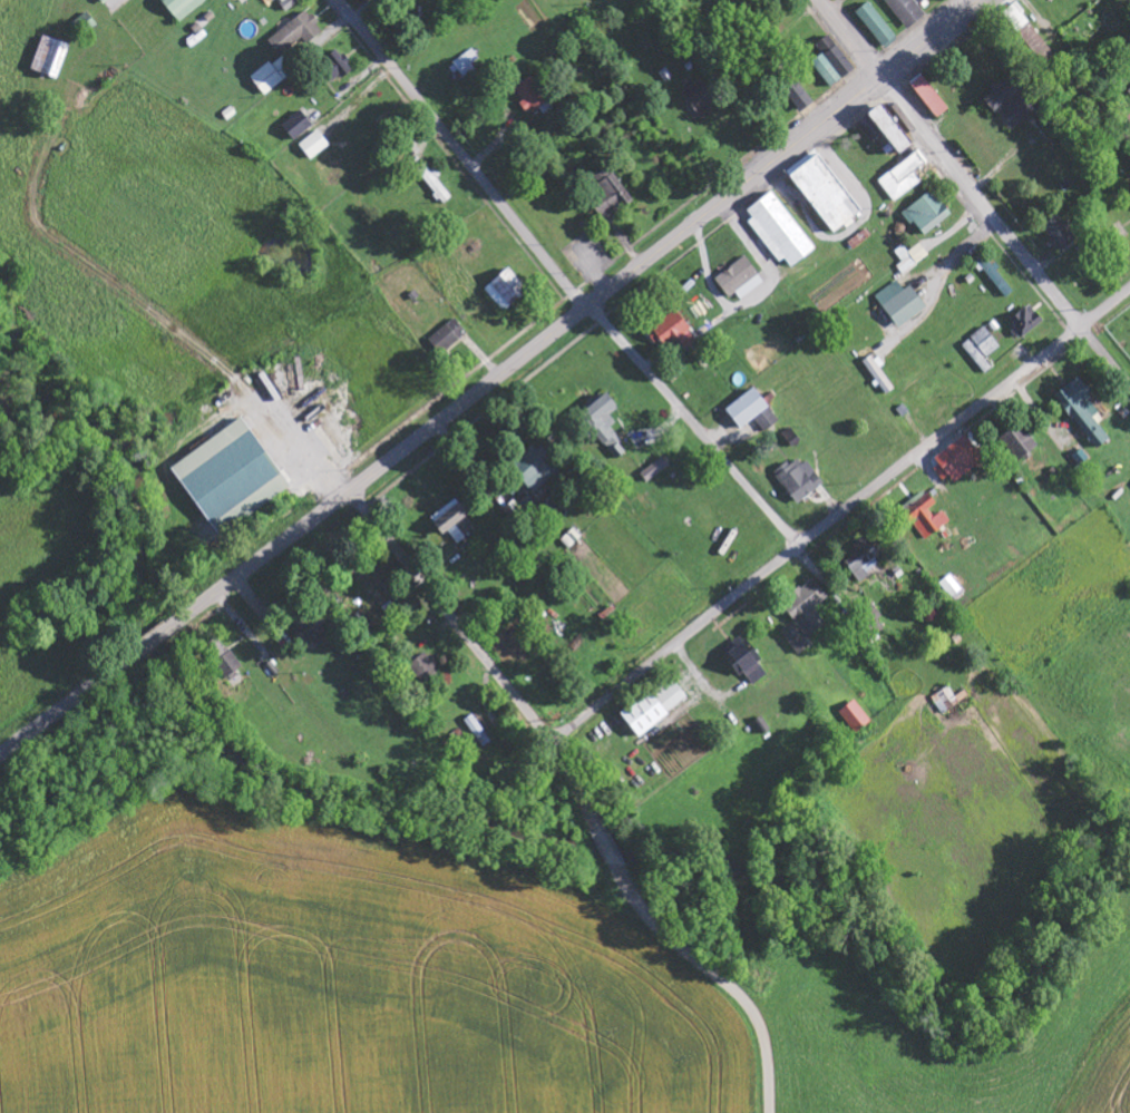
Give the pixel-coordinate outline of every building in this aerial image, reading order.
[(209,1),(208,0),(160,0),(181,24),(209,1)] [(286,12),(299,4),(297,0),(287,0),(281,3),(286,12)] [(908,30),(927,15),(915,0),(884,0),(908,30)] [(855,14),(886,51),(899,40),(869,3),(855,14)] [(1031,24),(1018,3),(1002,13),(1015,33),(1031,24)] [(307,10),(269,41),(282,56),(303,39),(309,46),(326,33),(307,10)] [(831,89),(855,69),(829,35),(816,45),(823,54),(811,64),(831,89)] [(67,44),(40,37),(32,72),(59,78),(67,44)] [(473,64),(481,60),(475,51),(452,63),(462,81),(478,72),(473,64)] [(911,84),(937,120),(949,111),(923,76),(911,84)] [(553,110),(533,77),(513,90),(529,115),(540,109),(545,115),(553,110)] [(802,113),(815,102),(796,82),(784,92),(802,113)] [(883,134),(900,155),(912,145),(880,105),(857,124),(871,143),(883,134)] [(295,142),(314,126),(301,111),(282,127),(295,142)] [(299,145),(310,161),(331,147),(320,131),(299,145)] [(817,151),(788,172),(833,234),(862,213),(817,151)] [(923,182),(916,173),(927,164),(917,152),(879,182),(895,203),(923,182)] [(440,205),(450,200),(431,165),(421,170),(440,205)] [(603,220),(632,197),(609,167),(595,179),(608,195),(593,207),(603,220)] [(904,213),(924,238),(953,215),(933,190),(904,213)] [(788,271),(817,249),(772,192),(744,214),(788,271)] [(1057,252),(1077,240),(1061,214),(1042,226),(1057,252)] [(904,246),(896,252),(904,263),(898,267),(904,275),(930,256),(921,244),(909,252),(904,246)] [(742,301),(766,283),(746,257),(715,280),(730,299),(736,293),(742,301)] [(980,263),(1007,297),(1014,291),(987,257),(980,263)] [(484,291),(505,313),(529,291),(508,269),(484,291)] [(899,329),(927,308),(911,286),(905,291),(898,281),(876,298),(899,329)] [(1009,321),(1023,338),(1044,321),(1031,304),(1009,321)] [(664,351),(678,340),(687,351),(699,341),(675,311),(649,333),(664,351)] [(439,354),(468,337),(458,320),(429,338),(439,354)] [(972,338),(973,340),(964,347),(986,375),(993,369),(986,360),(1002,347),(986,327),(972,338)] [(1096,451),(1110,440),(1094,418),(1102,412),(1078,380),(1056,396),(1096,451)] [(741,431),(754,420),(765,433),(779,421),(754,389),(726,411),(741,431)] [(619,410),(606,395),(580,416),(616,461),(630,450),(606,420),(619,410)] [(171,467),(217,537),(290,490),(244,420),(171,467)] [(1021,463),(1040,447),(1020,423),(1001,439),(1021,463)] [(802,442),(792,428),(783,435),(794,449),(802,442)] [(936,457),(953,484),(985,464),(968,437),(936,457)] [(533,495),(562,471),(538,444),(519,460),(529,472),(511,487),(520,497),(529,490),(533,495)] [(641,473),(647,482),(670,469),(665,459),(641,473)] [(798,505),(824,484),(805,459),(793,469),(789,463),(774,474),(798,505)] [(935,518),(930,510),(937,505),(928,492),(903,509),(924,541),(951,524),(944,512),(935,518)] [(477,529),(456,501),(430,520),(442,537),(448,532),(457,544),(477,529)] [(845,564),(860,583),(884,563),(864,538),(852,547),(857,554),(845,564)] [(940,584),(952,600),(964,591),(952,575),(940,584)] [(809,640),(827,625),(815,610),(829,599),(814,580),(782,606),(809,640)] [(300,626),(302,629),(295,634),(303,647),(328,631),(318,614),(300,626)] [(784,638),(799,656),(811,646),(796,628),(784,638)] [(769,674),(741,638),(720,654),(739,679),(745,675),(753,686),(769,674)] [(209,660),(224,680),(242,667),(223,642),(212,649),(216,655),(209,660)] [(424,653),(408,670),(430,690),(446,674),(424,653)] [(653,689),(671,712),(688,699),(670,676),(653,689)] [(971,699),(967,692),(956,698),(950,688),(933,697),(942,715),(971,699)] [(620,716),(639,740),(669,716),(650,692),(620,716)] [(873,723),(855,701),(839,714),(857,735),(873,723)] [(466,720),(482,749),(491,744),(475,715),(466,720)]
